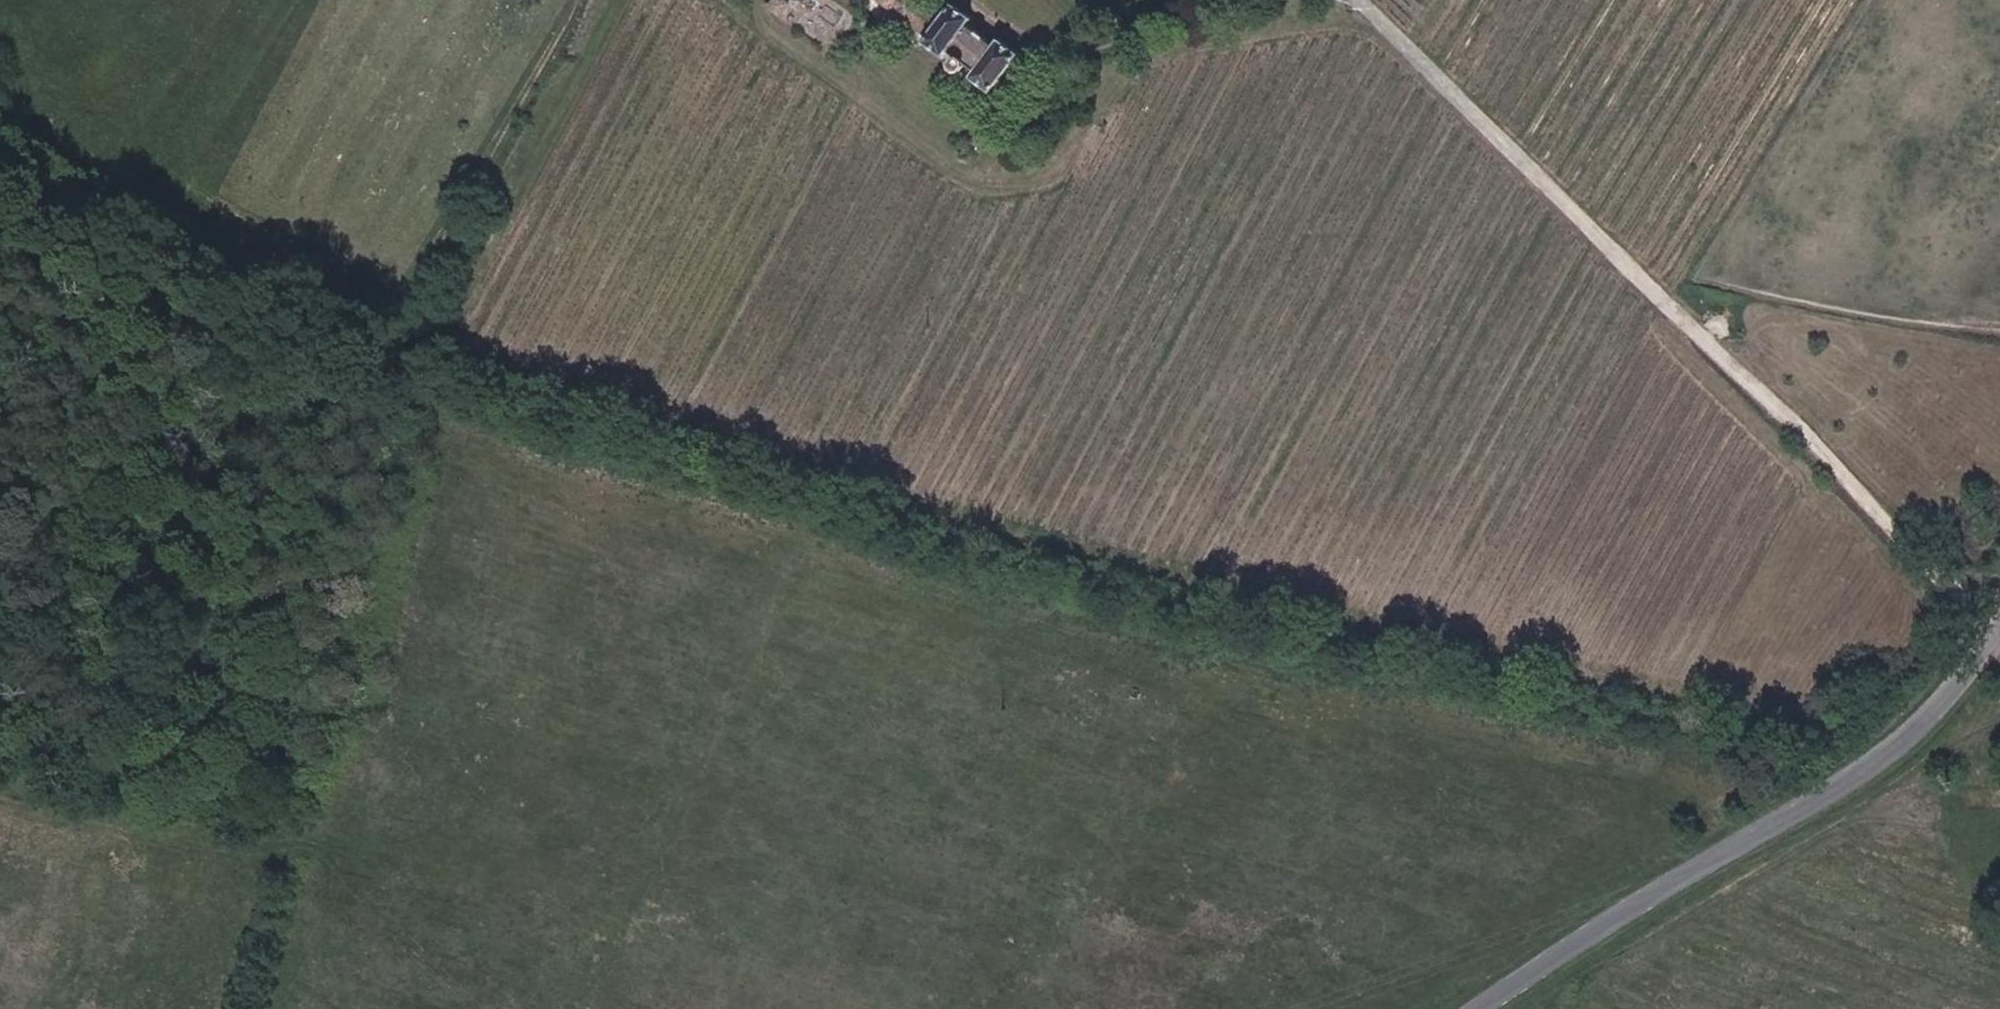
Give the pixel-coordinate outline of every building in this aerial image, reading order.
[(892,0),(848,0),(888,26),(901,5),(892,0)] [(980,38),(948,17),(953,10),(937,0),(932,0),(920,18),(901,5),(888,26),(907,38),(903,44),(915,51),(919,45),(935,55),(934,61),(936,65),(938,66),(945,67),(950,64),(978,82),(1005,41),(986,30),(980,38)]
